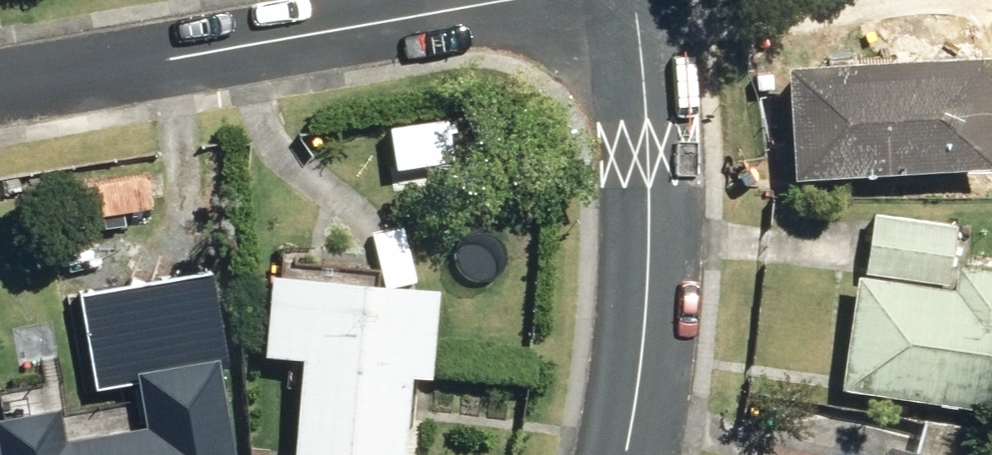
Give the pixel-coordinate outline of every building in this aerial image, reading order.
[(882,182),(991,146),(991,23),(847,70),(882,182)] [(991,401),(991,262),(944,256),(949,213),(864,202),(855,267),(848,266),(833,381),(991,401)] [(89,278),(101,364),(153,357),(141,271),(89,278)] [(438,378),(457,380),(465,288),(293,272),(285,358),(323,361),(315,454),(430,454),(438,378)] [(19,454),(251,454),(246,378),(188,381),(191,423),(85,439),(81,412),(14,421),(19,454)] [(980,422),(915,412),(907,438),(867,429),(860,454),(972,454),(980,422)]
